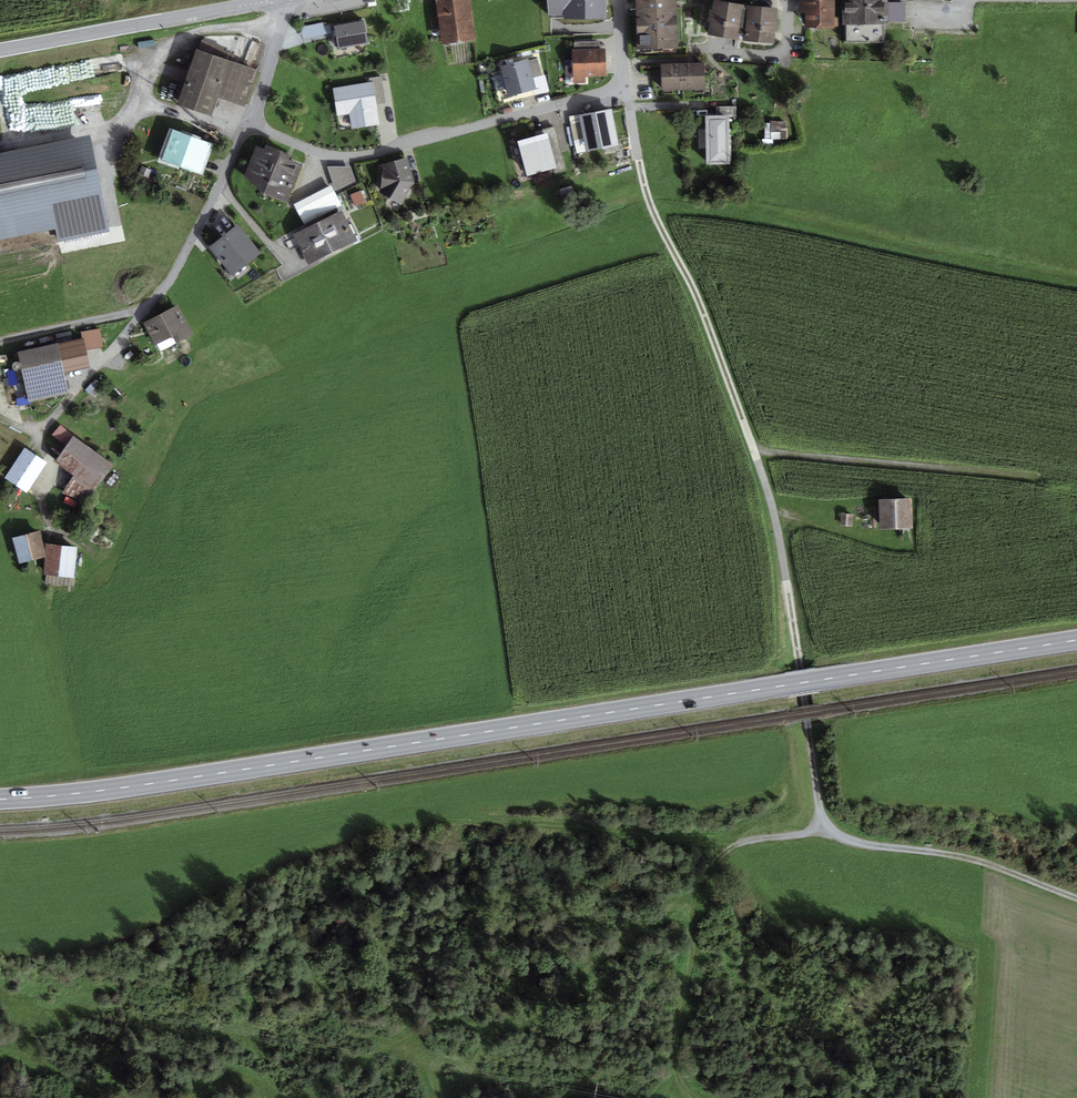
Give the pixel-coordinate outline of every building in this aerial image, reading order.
[(445,45),(479,40),(473,0),(438,0),(445,45)] [(551,13),(565,12),(566,16),(605,16),(605,0),(550,0),(551,13)] [(641,47),(676,45),(675,0),(640,0),(641,47)] [(807,26),(834,26),(834,0),(807,0),(807,26)] [(847,42),(883,41),(882,22),(887,21),(887,0),(846,0),(847,42)] [(776,10),(715,1),(711,32),(772,41),(776,10)] [(364,21),(334,27),(338,49),(367,44),(364,21)] [(332,38),(329,23),(303,29),(306,43),(332,38)] [(233,55),(202,44),(181,102),(210,113),(217,95),(243,105),(255,72),(230,63),(233,55)] [(611,46),(576,46),(576,87),(591,87),(591,78),(611,78),(611,46)] [(538,58),(504,68),(511,94),(534,88),(531,78),(543,75),(538,58)] [(704,63),(662,65),(664,90),(705,88),(704,63)] [(372,83),(332,89),(336,118),(350,116),(352,129),(378,126),(372,83)] [(616,111),(584,117),(591,153),(623,147),(616,111)] [(727,117),(708,118),(709,162),(728,161),(727,117)] [(766,124),(767,143),(790,141),(788,123),(766,124)] [(214,143),(176,130),(166,160),(204,173),(214,143)] [(553,134),(526,142),(537,176),(563,168),(553,134)] [(88,142),(0,160),(0,233),(60,221),(63,236),(105,228),(88,142)] [(265,151),(258,148),(247,176),(265,191),(286,200),(300,166),(287,160),(288,156),(267,147),(265,151)] [(406,160),(384,166),(385,169),(383,187),(381,191),(402,202),(412,182),(406,160)] [(351,167),(328,167),(336,190),(355,180),(351,167)] [(304,226),(343,209),(333,188),(295,205),(304,226)] [(363,193),(351,197),(356,210),(367,206),(363,193)] [(346,212),(296,234),(311,267),(361,245),(346,212)] [(243,226),(215,249),(238,277),(266,254),(243,226)] [(181,307),(149,324),(164,353),(196,336),(181,307)] [(103,332),(85,335),(88,349),(106,345),(103,332)] [(64,345),(24,353),(33,402),(73,394),(64,345)] [(63,427),(53,436),(66,449),(75,440),(63,427)] [(117,465),(79,438),(61,462),(81,476),(67,494),(86,508),(98,492),(117,465)] [(51,463),(29,449),(8,481),(30,495),(51,463)] [(919,500),(886,501),(886,529),(919,528),(919,500)] [(856,516),(843,516),(843,527),(855,527),(856,516)] [(43,532),(16,539),(23,566),(50,559),(43,532)] [(81,549),(51,546),(49,574),(79,577),(81,549)]
